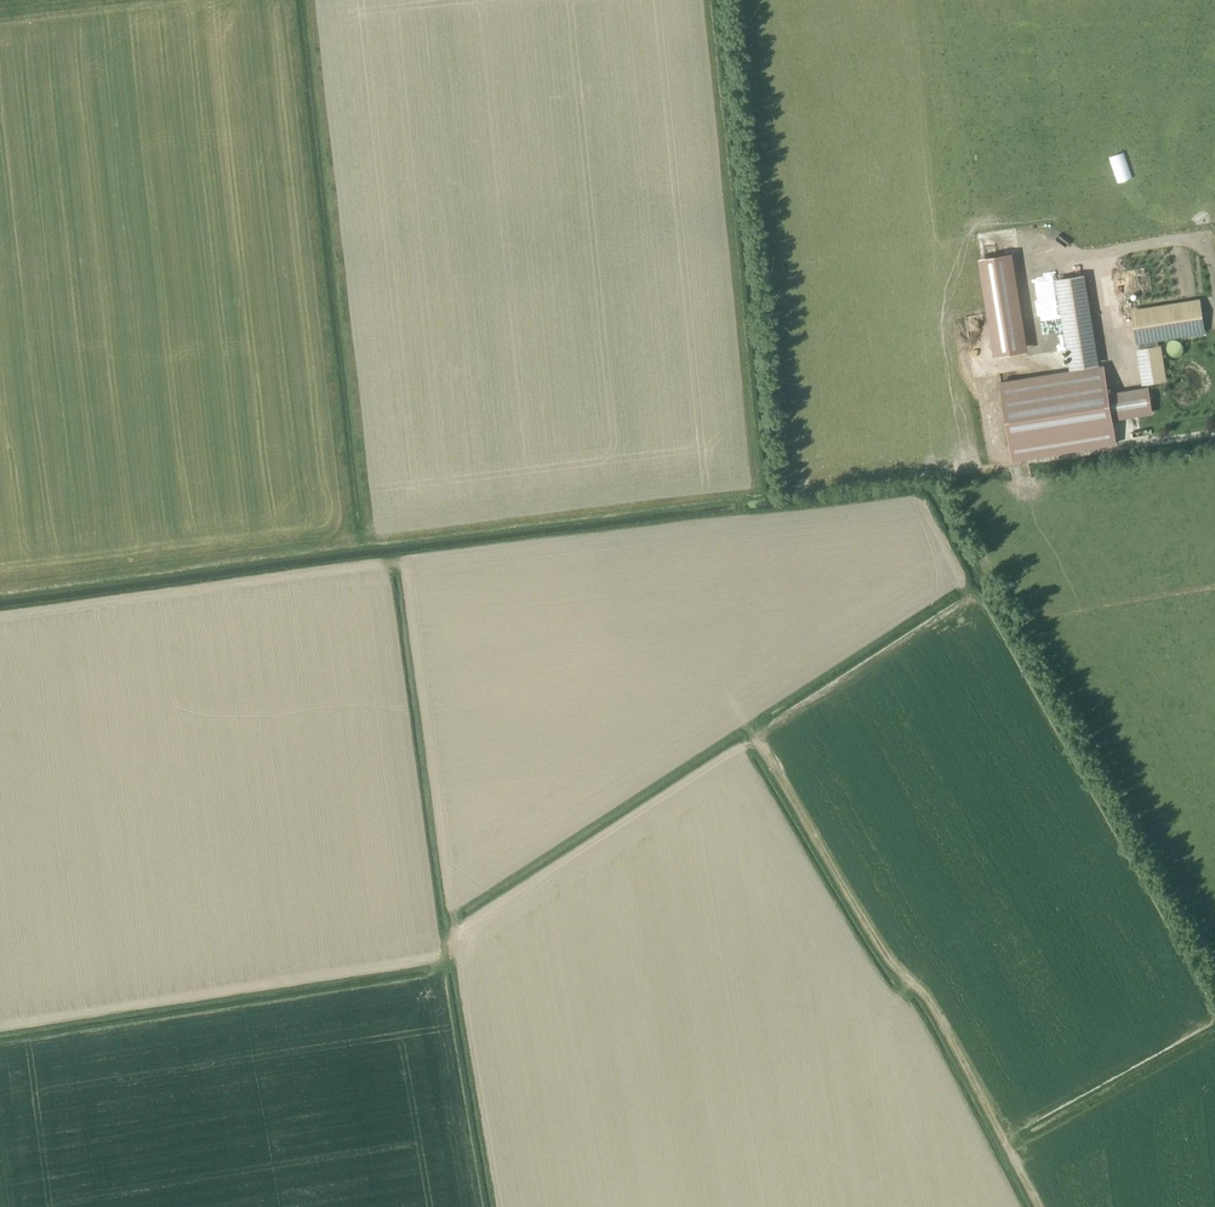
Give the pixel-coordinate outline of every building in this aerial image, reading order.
[(1028,351),(1012,253),(978,259),(994,357),(1028,351)] [(1097,364),(1092,333),(1083,277),(1058,281),(1072,368),(1097,364)] [(1199,301),(1133,312),(1137,342),(1139,342),(1140,350),(1139,350),(1144,384),(1164,381),(1159,347),(1158,347),(1156,339),(1203,332),(1199,301)] [(1115,443),(1112,419),(1151,413),(1147,389),(1108,395),(1103,367),(1001,383),(1013,459),(1115,443)]
